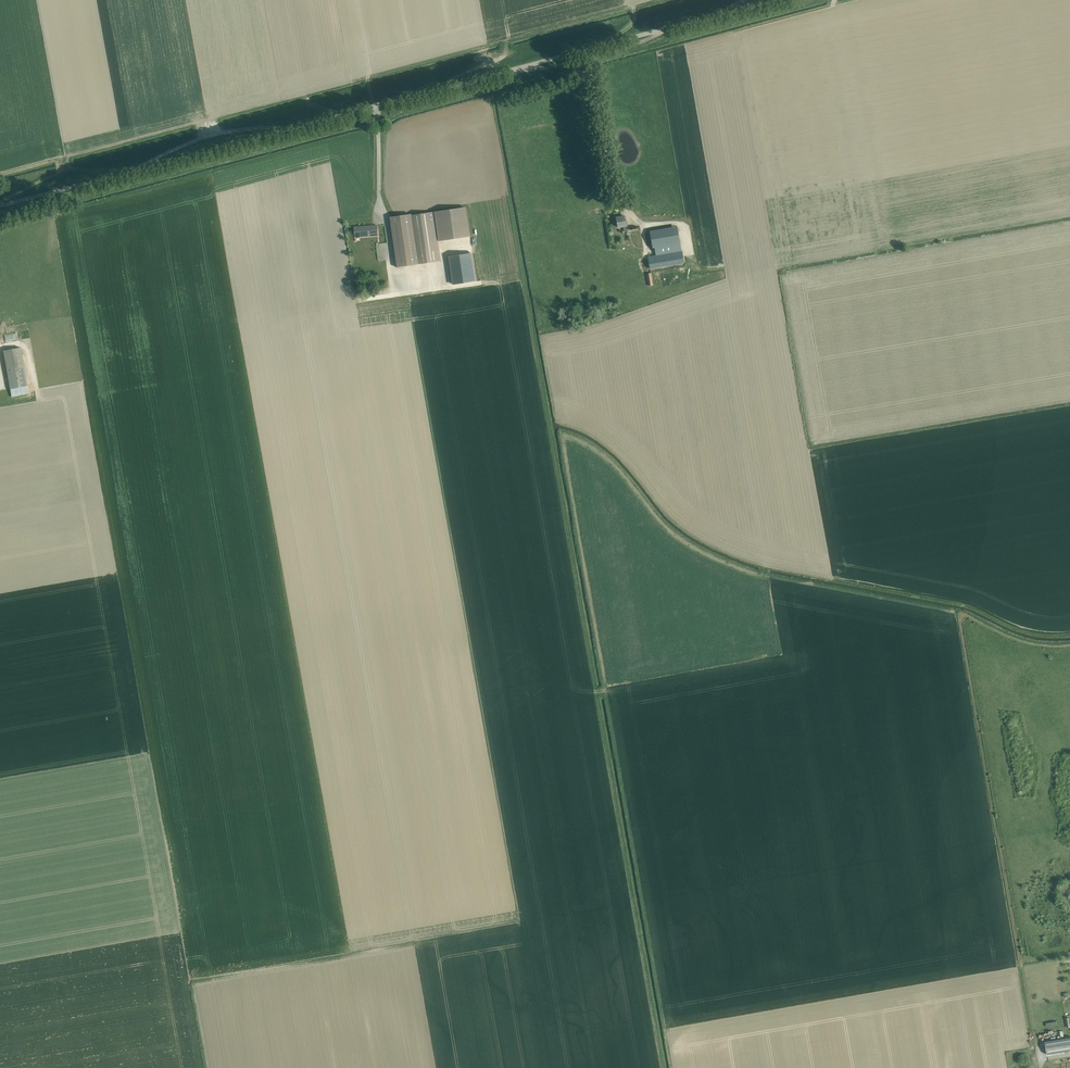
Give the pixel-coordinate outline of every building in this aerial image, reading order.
[(443,261),(440,240),(470,235),(466,207),(434,212),(392,218),(399,267),(443,261)] [(624,232),(628,231),(626,220),(625,221),(624,216),(616,217),(618,227),(623,226),(624,232)] [(357,237),(380,235),(379,225),(356,227),(357,237)] [(681,244),(678,227),(650,231),(653,248),(681,244)] [(649,268),(684,262),(682,251),(647,257),(649,268)] [(472,253),(449,257),(453,284),(476,280),(472,253)] [(10,389),(27,386),(20,348),(3,351),(10,389)] [(1047,1054),(1069,1051),(1069,1037),(1045,1041),(1047,1054)]
